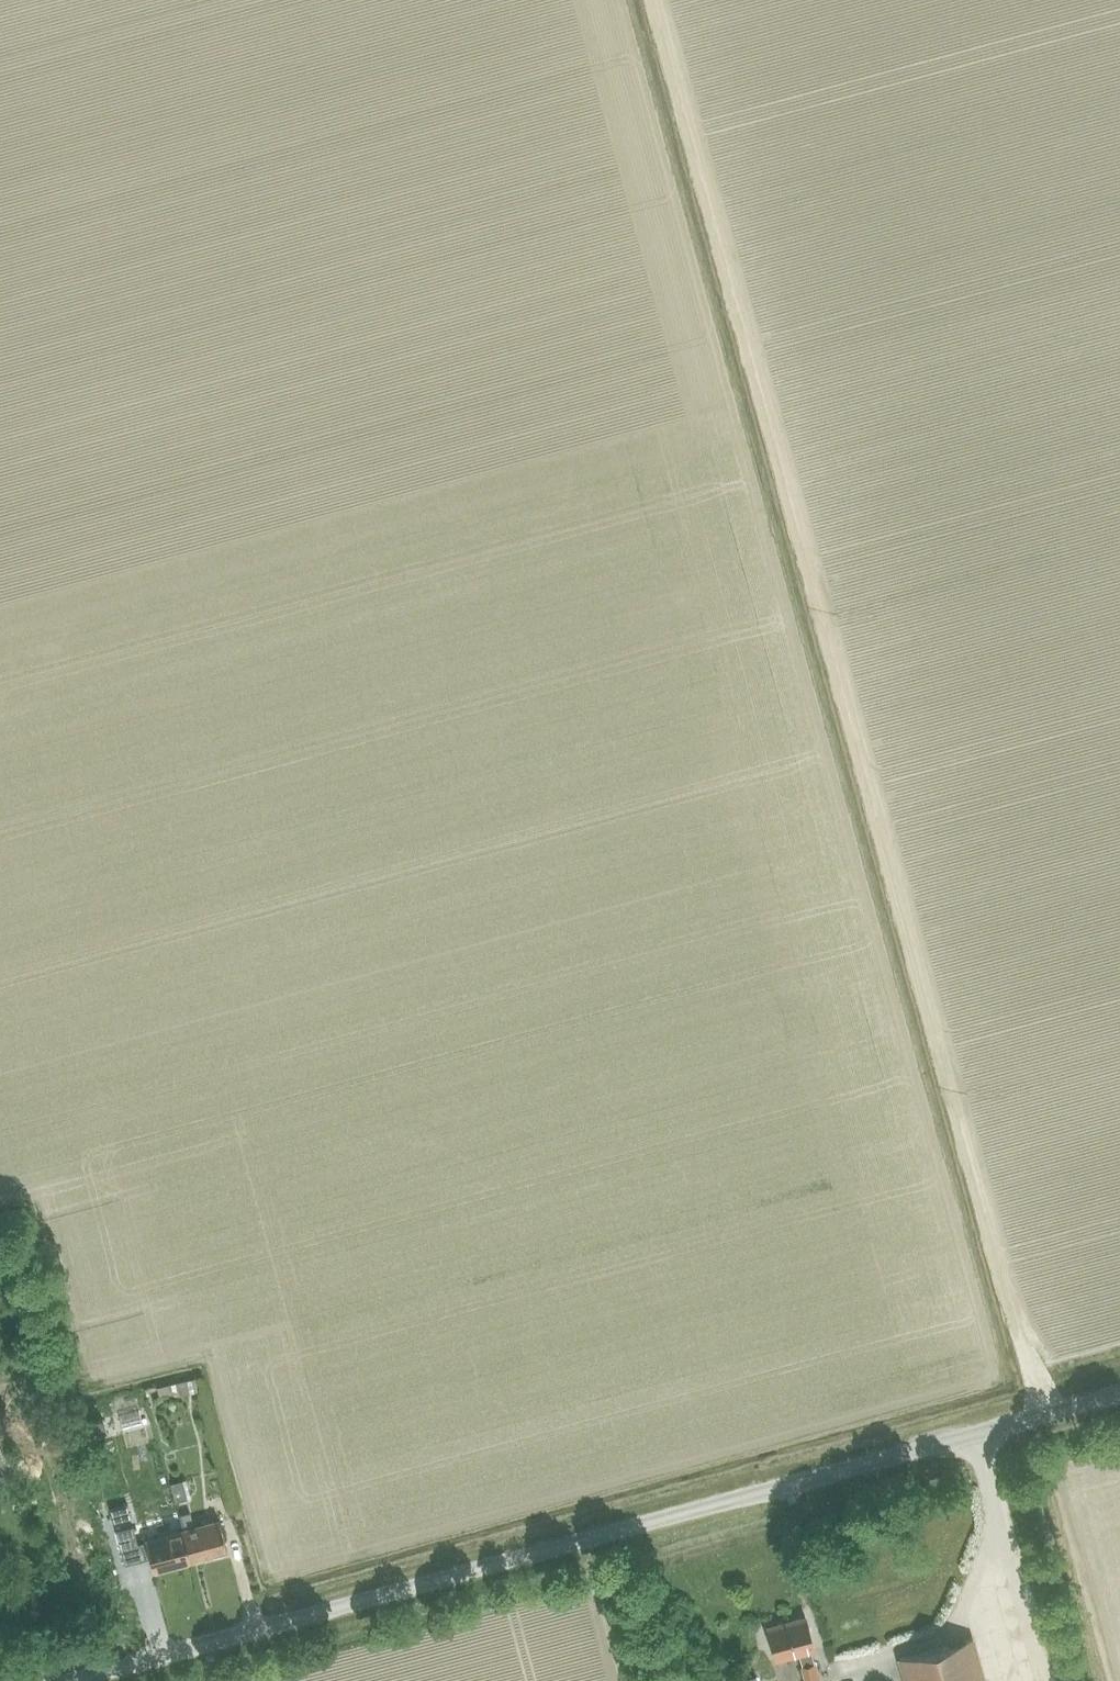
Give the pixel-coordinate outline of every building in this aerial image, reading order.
[(181,1480),(169,1482),(174,1501),(185,1498),(181,1480)] [(182,1529),(190,1558),(227,1548),(219,1519),(182,1529)] [(182,1529),(145,1539),(146,1541),(138,1543),(133,1525),(116,1529),(125,1563),(150,1556),(153,1568),(190,1558),(182,1529)] [(767,1626),(776,1659),(798,1653),(801,1665),(799,1665),(803,1680),(818,1680),(820,1680),(815,1661),(814,1661),(811,1650),(814,1649),(805,1616),(767,1626)] [(972,1638),(898,1658),(904,1680),(983,1680),(972,1638)]
